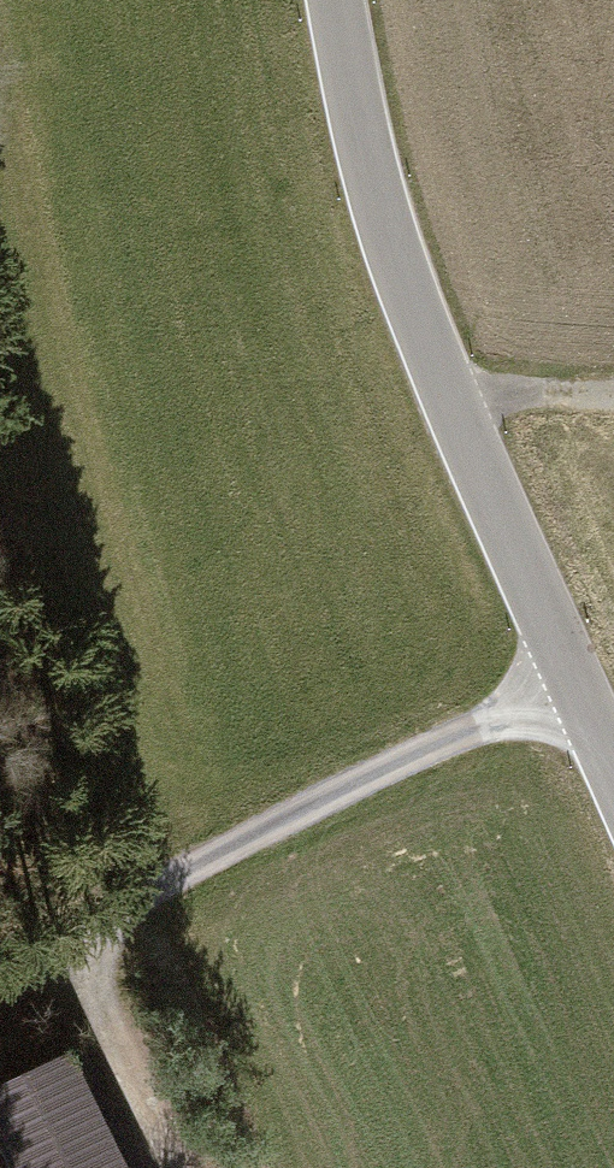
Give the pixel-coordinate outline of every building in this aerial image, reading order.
[(0,1063),(0,1087),(41,1167),(129,1167),(61,1033),(0,1063)]
